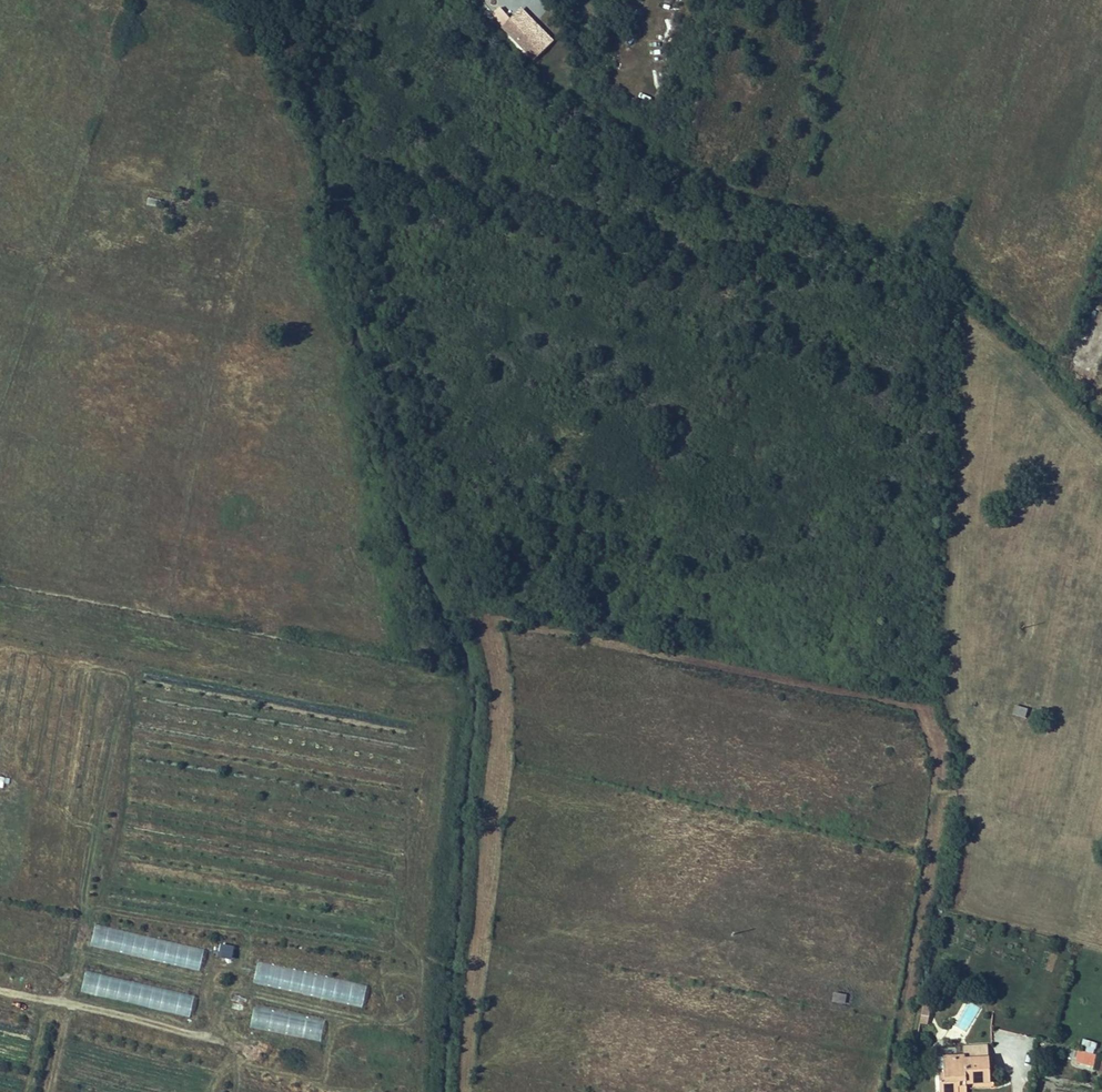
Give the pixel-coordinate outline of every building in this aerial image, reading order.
[(515,11),(509,17),(498,7),(489,16),(532,60),(548,44),(515,11)] [(1014,704),(1011,714),(1024,718),(1027,708),(1014,704)] [(204,949),(95,925),(90,947),(200,971),(204,949)] [(258,962),(254,984),(363,1007),(367,984),(258,962)] [(195,994),(85,973),(80,994),(190,1016),(195,994)] [(845,995),(834,993),(833,1001),(844,1003),(845,995)] [(247,1027),(320,1041),(324,1021),(251,1007),(247,1027)] [(927,1024),(930,1009),(922,1008),(919,1023),(927,1024)] [(1081,1050),(1093,1053),(1096,1041),(1083,1039),(1081,1050)] [(957,1087),(965,1087),(965,1084),(993,1082),(992,1057),(988,1057),(987,1045),(963,1047),(963,1056),(937,1058),(939,1091),(957,1091),(957,1087)] [(1095,1056),(1079,1052),(1076,1061),(1092,1065),(1095,1056)]
